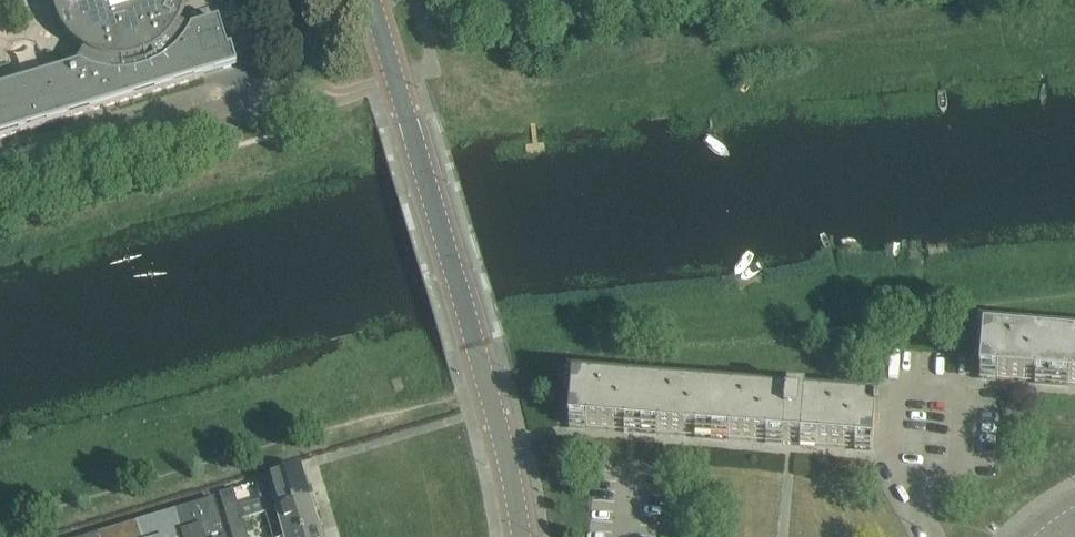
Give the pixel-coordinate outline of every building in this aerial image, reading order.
[(53,7),(56,18),(60,28),(67,37),(74,46),(83,52),(77,64),(76,63),(75,65),(78,66),(9,87),(0,90),(0,137),(236,67),(231,50),(227,51),(219,22),(191,30),(179,24),(183,14),(185,4),(186,0),(52,0),(53,7)] [(982,335),(979,377),(1074,385),(1074,342),(982,335)] [(830,447),(872,450),(874,421),(878,421),(879,413),(875,412),(875,408),(803,402),(804,396),(786,394),(785,401),(571,384),(568,426),(830,447)] [(301,470),(256,483),(265,514),(310,500),(301,470)] [(233,490),(219,494),(229,525),(242,521),(233,490)] [(319,530),(310,500),(265,514),(272,536),(295,536),(319,530)] [(215,502),(176,514),(183,536),(225,536),(215,502)] [(176,514),(137,526),(141,536),(183,536),(176,514)] [(232,536),(247,536),(242,521),(229,525),(232,536)] [(137,526),(99,536),(141,536),(137,526)]
